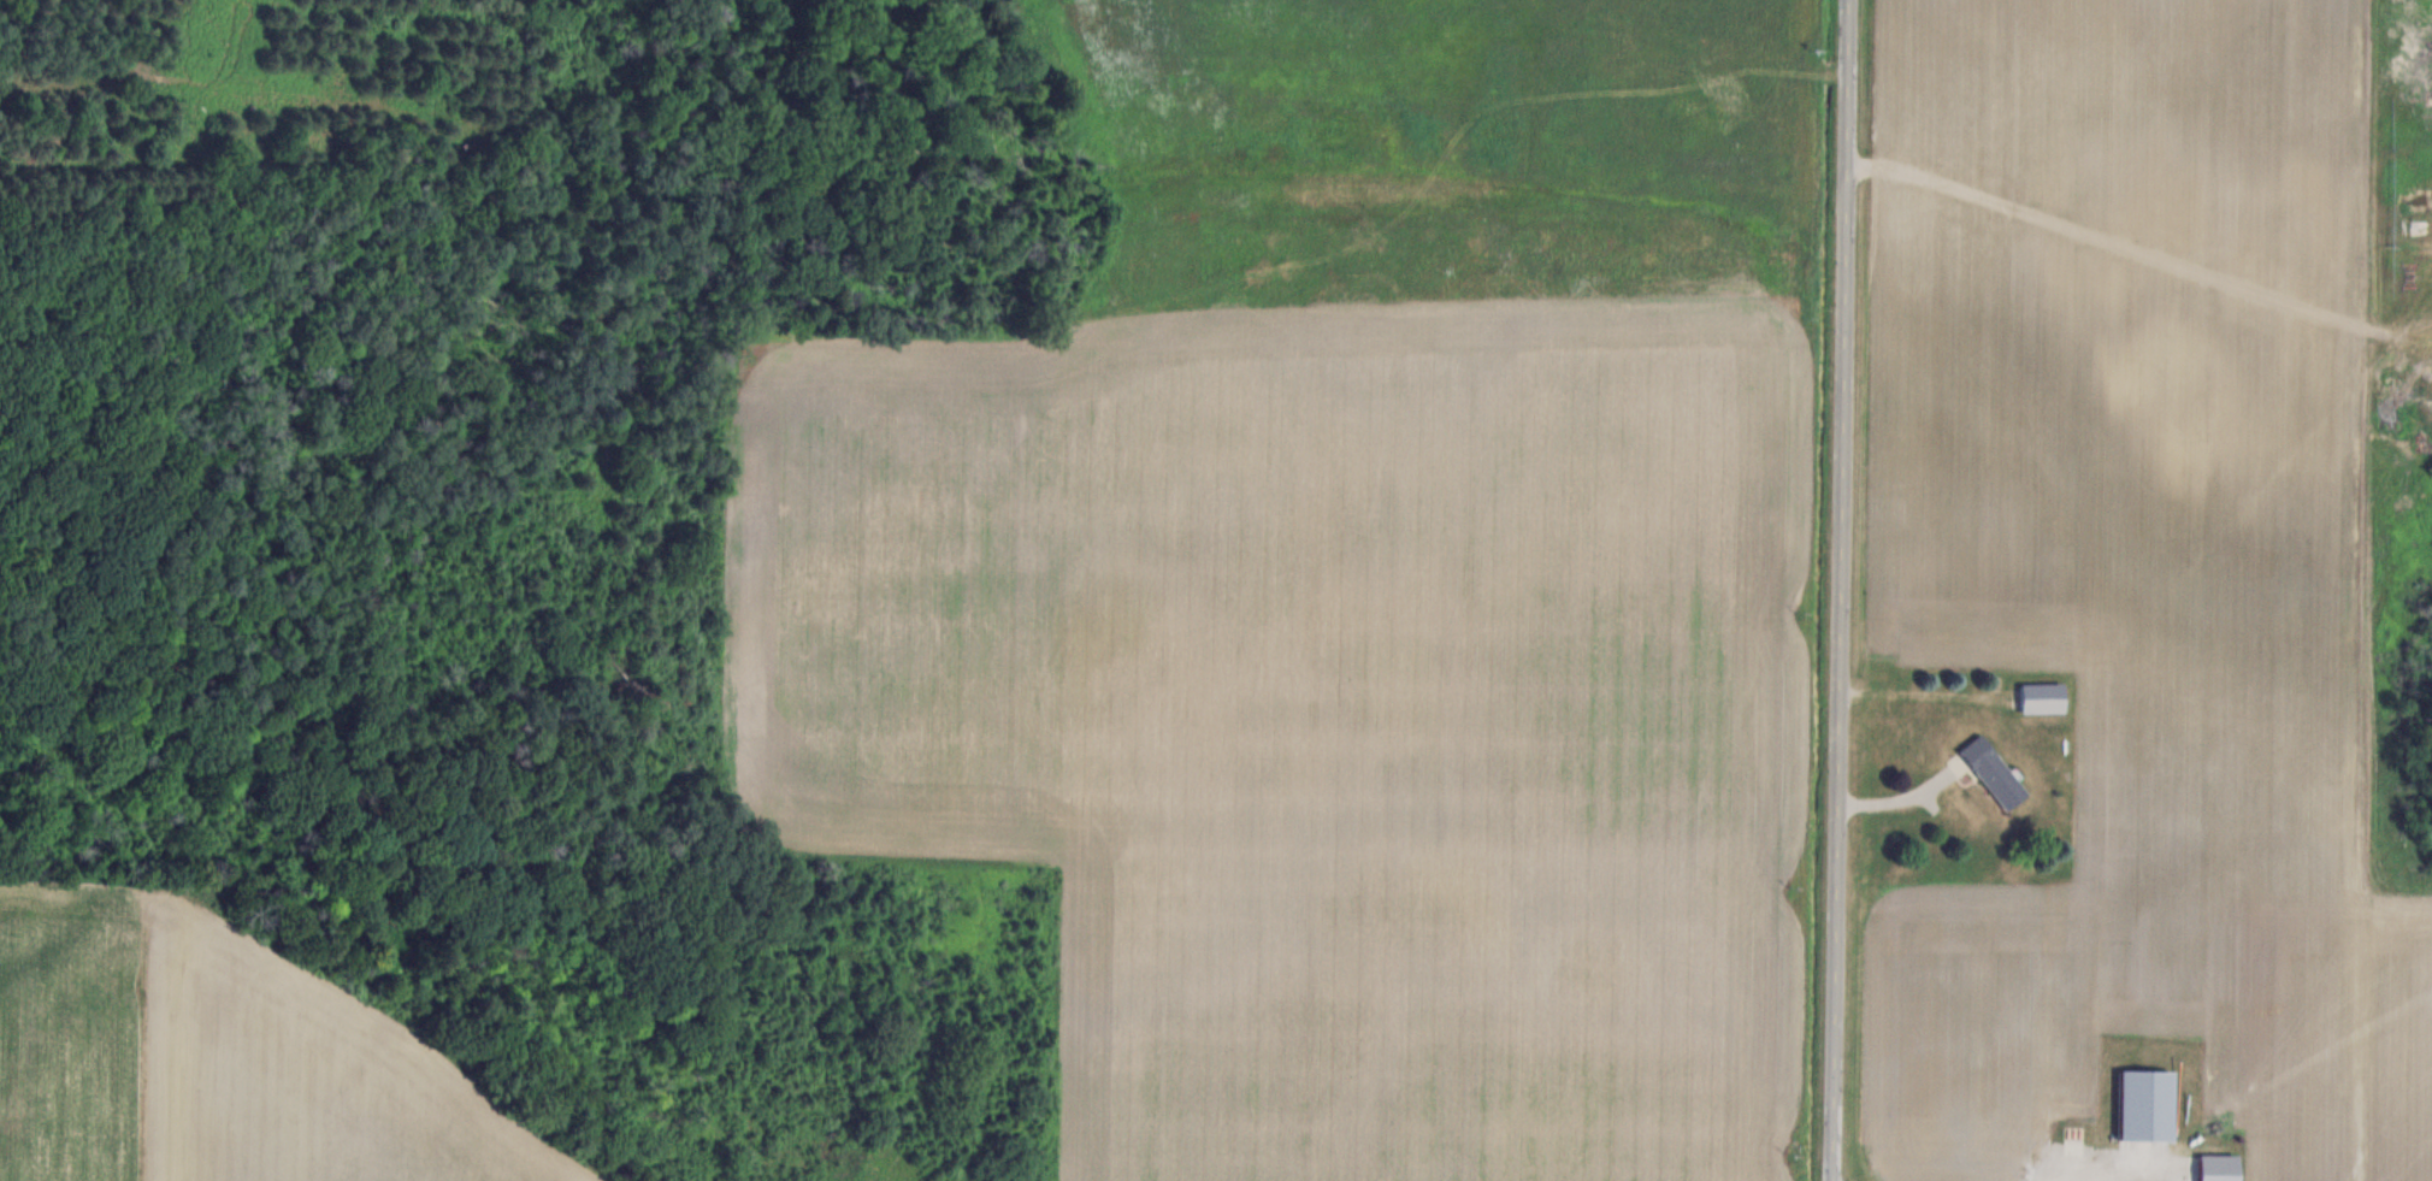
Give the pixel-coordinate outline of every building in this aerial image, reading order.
[(2065,684),(2022,684),(2022,714),(2065,714),(2065,684)] [(2029,797),(1984,733),(1960,750),(2005,814),(2029,797)]
